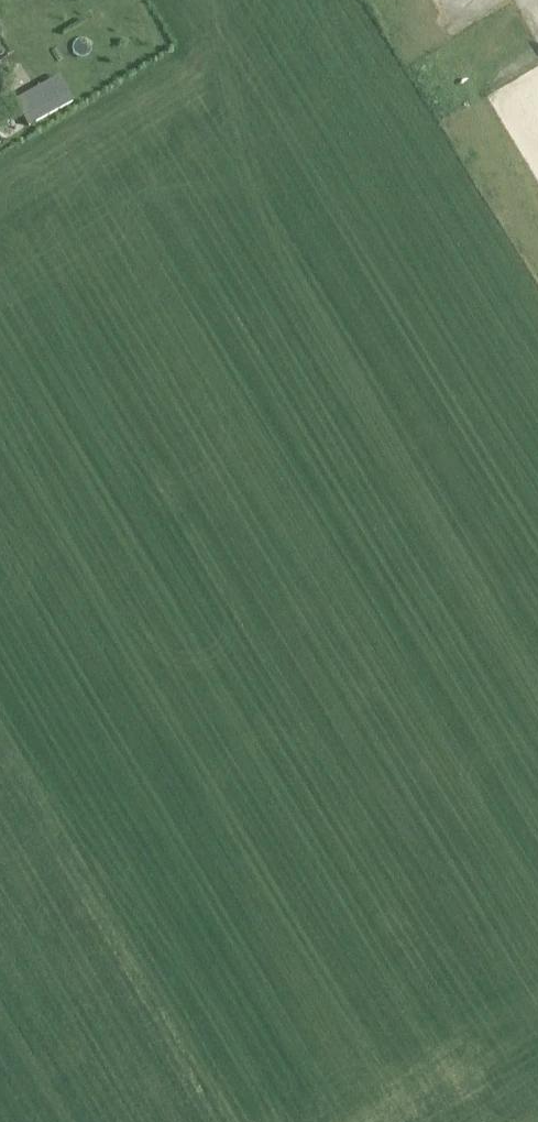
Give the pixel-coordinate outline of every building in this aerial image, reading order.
[(59,80),(22,100),(36,126),(72,103),(59,80)]
